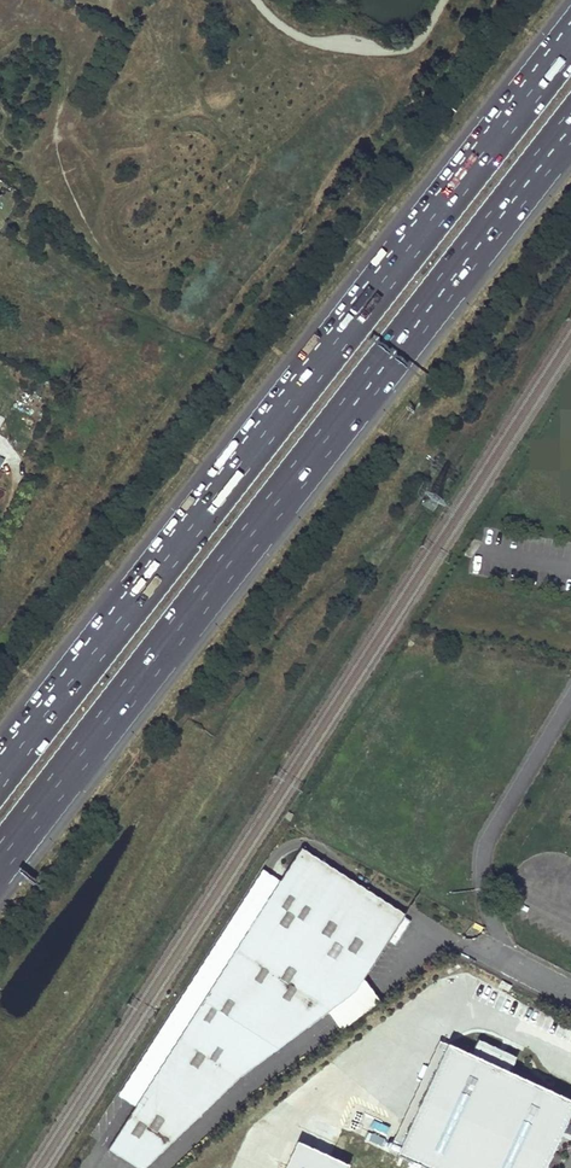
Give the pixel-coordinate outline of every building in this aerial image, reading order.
[(289,820),(293,813),(288,810),(284,817),(289,820)] [(104,1148),(134,1167),(140,1167),(202,1109),(188,1101),(223,1068),(287,1022),(302,1029),(352,992),(403,915),(299,849),(104,1148)] [(188,1101),(202,1109),(236,1077),(302,1029),(287,1022),(223,1068),(188,1101)] [(349,1121),(342,1137),(409,1167),(543,1167),(570,1109),(506,1079),(512,1065),(474,1048),(468,1062),(445,1052),(402,1146),(349,1121)] [(349,1121),(326,1111),(319,1127),(332,1133),(342,1137),(349,1121)] [(332,1133),(319,1127),(307,1155),(320,1161),(332,1133)] [(292,1148),(283,1167),(334,1167),(320,1161),(307,1155),(292,1148)]
